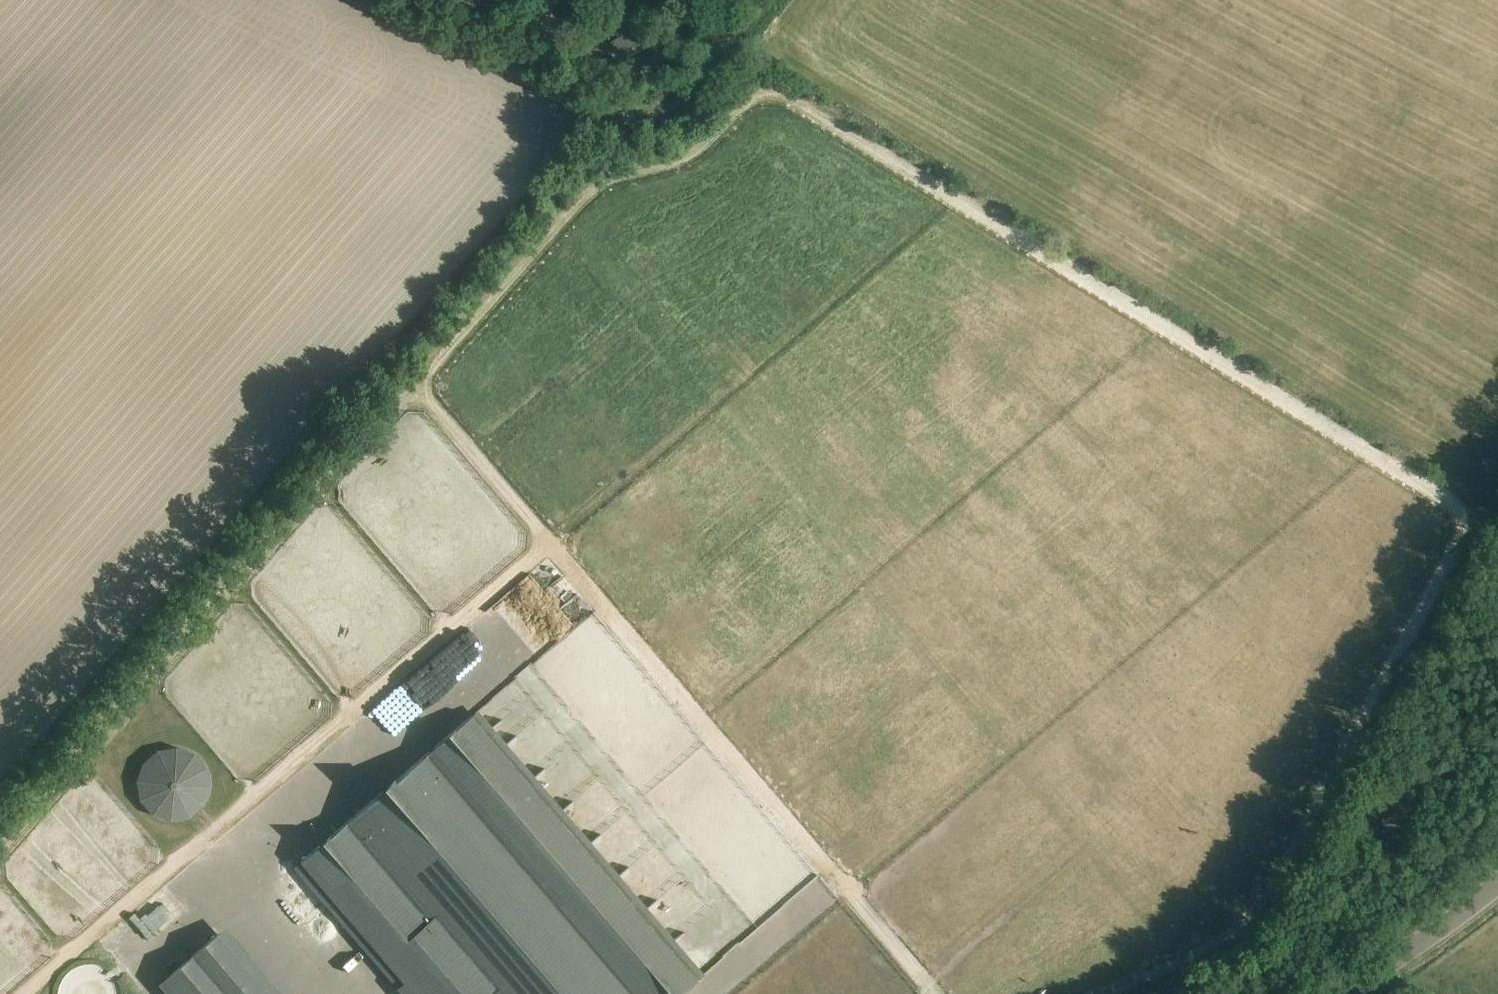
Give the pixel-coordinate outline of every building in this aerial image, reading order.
[(471,715),(300,862),(413,993),(681,993),(698,980),(471,715)] [(171,822),(190,818),(205,805),(211,787),(207,768),(195,753),(176,746),(157,749),(142,762),(135,781),(139,800),(152,815),(171,822)] [(167,978),(181,993),(269,993),(218,934),(167,978)]
